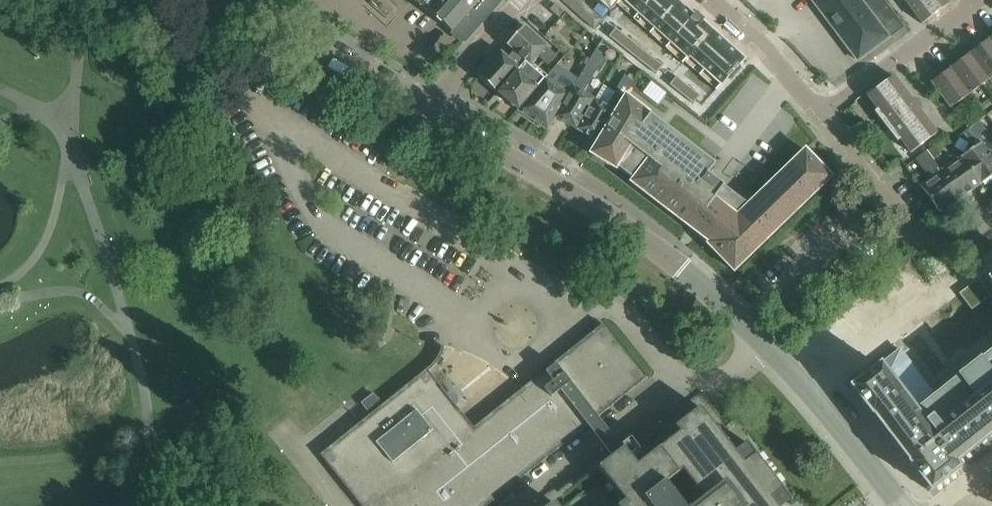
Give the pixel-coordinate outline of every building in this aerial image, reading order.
[(415,1),(425,11),(426,10),(451,32),(450,33),(462,44),(502,0),(415,0),(415,1)] [(593,29),(602,20),(593,11),(580,0),(561,0),(593,29)] [(640,11),(656,26),(679,1),(678,0),(628,0),(640,11)] [(881,0),(811,0),(857,60),(901,27),(881,0)] [(904,1),(922,24),(948,4),(944,0),(905,0),(904,1)] [(679,1),(656,26),(672,40),(688,55),(689,53),(712,28),(696,14),(695,15),(679,1)] [(555,4),(549,10),(557,18),(563,12),(555,4)] [(600,4),(593,11),(602,20),(609,12),(600,4)] [(523,26),(512,39),(536,60),(539,57),(548,66),(556,57),(546,48),(547,47),(538,39),(523,26)] [(610,26),(603,34),(612,42),(619,33),(610,26)] [(712,28),(689,53),(705,68),(722,83),(745,58),(728,43),(712,28)] [(619,33),(612,42),(619,47),(626,39),(619,33)] [(536,60),(512,39),(501,51),(520,68),(525,62),(529,67),(536,60)] [(626,39),(619,47),(627,53),(633,44),(626,39)] [(969,54),(989,80),(991,77),(991,44),(988,39),(969,54)] [(633,44),(627,53),(634,59),(641,50),(633,44)] [(641,50),(634,59),(641,64),(648,56),(641,50)] [(520,68),(501,51),(490,63),(509,81),(520,68)] [(595,51),(568,96),(555,117),(577,129),(594,100),(582,93),(595,71),(599,74),(606,62),(595,51)] [(969,54),(950,68),(969,94),(989,80),(969,54)] [(552,69),(544,79),(518,111),(548,130),(555,117),(568,96),(553,86),(559,77),(558,76),(571,61),(565,55),(560,60),(561,61),(553,69),(552,69)] [(648,56),(641,64),(651,71),(657,63),(648,56)] [(556,57),(548,66),(552,69),(553,69),(561,61),(560,60),(556,57)] [(520,68),(509,81),(498,94),(518,111),(544,79),(529,67),(525,62),(520,68)] [(509,81),(490,63),(479,76),(478,76),(477,77),(497,94),(497,93),(498,94),(509,81)] [(969,94),(950,68),(930,83),(950,109),(969,94)] [(594,100),(577,129),(597,141),(621,102),(631,84),(633,81),(624,75),(605,106),(594,100)] [(672,75),(665,83),(673,90),(680,82),(672,75)] [(911,100),(893,76),(867,96),(877,110),(874,112),(882,123),(911,100)] [(680,82),(673,90),(680,95),(687,87),(680,82)] [(687,87),(680,95),(688,102),(695,94),(687,87)] [(625,96),(590,153),(615,169),(617,167),(633,179),(631,182),(709,242),(707,244),(733,271),(831,177),(810,155),(805,150),(749,204),(748,204),(707,174),(715,164),(649,114),(625,96)] [(913,99),(911,100),(882,123),(889,132),(918,109),(920,108),(920,105),(916,99),(913,99)] [(918,109),(889,132),(897,142),(900,140),(910,153),(936,134),(918,109)] [(961,156),(980,184),(991,176),(991,156),(969,129),(962,134),(973,147),(961,156)] [(961,198),(940,170),(927,152),(915,160),(929,179),(919,186),(939,213),(961,198)] [(961,156),(940,170),(961,198),(980,184),(961,156)] [(979,280),(960,295),(972,311),(991,296),(979,280)] [(373,394),(361,403),(362,404),(373,395),(381,406),(320,455),(361,505),(486,505),(646,378),(602,324),(473,428),(455,405),(457,402),(457,397),(454,394),(450,393),(446,394),(428,372),(435,365),(440,356),(443,347),(441,346),(438,355),(434,362),(428,368),(382,405),(373,394)] [(878,365),(849,388),(850,390),(868,414),(870,416),(870,415),(890,441),(908,463),(907,464),(909,466),(927,489),(929,491),(932,489),(956,471),(955,471),(959,468),(955,464),(991,435),(991,351),(935,395),(900,350),(878,365)] [(770,497),(781,489),(782,490),(783,489),(745,441),(744,442),(745,443),(734,452),(700,407),(675,426),(679,432),(636,466),(623,448),(598,468),(624,501),(618,505),(682,505),(663,482),(681,469),(705,499),(696,505),(777,505),(770,497)]
